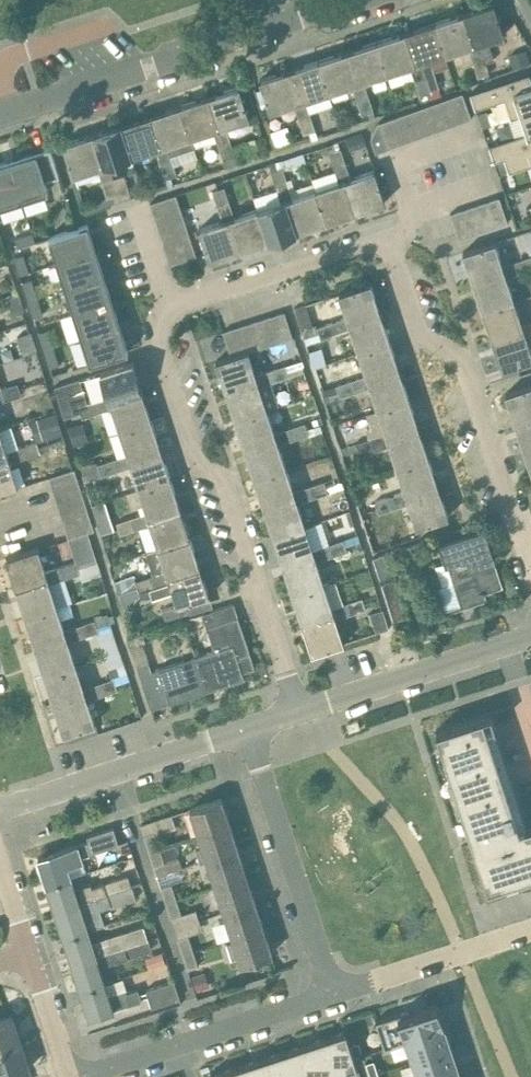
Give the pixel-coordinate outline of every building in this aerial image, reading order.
[(486,57),(474,61),(479,76),(491,72),(487,62),(495,59),(489,39),(505,34),(494,2),(464,12),(475,44),(481,42),(486,57)] [(469,46),(474,61),(486,57),(481,42),(475,44),(464,12),(436,21),(446,53),(469,46)] [(423,61),(433,91),(440,88),(430,58),(446,53),(436,21),(406,31),(417,63),(423,61)] [(423,61),(417,63),(406,31),(377,40),(388,72),(411,65),(416,80),(428,76),(423,61)] [(359,82),(364,80),(388,72),(377,40),(348,50),(359,82)] [(348,50),(319,59),(329,91),(353,84),(358,99),(369,95),(364,80),(359,82),(348,50)] [(319,59),(290,69),(300,101),(306,99),(329,91),(319,59)] [(290,69),(260,78),(271,110),(295,102),(299,118),(311,114),(306,99),(300,101),(290,69)] [(471,92),(476,108),(494,101),(493,99),(530,86),(530,77),(530,72),(471,92)] [(421,95),(433,91),(428,76),(416,80),(421,95)] [(250,117),(247,106),(240,85),(210,95),(220,127),(226,125),(250,117)] [(493,99),(494,101),(501,120),(511,117),(530,110),(530,86),(493,99)] [(460,121),(472,117),(463,91),(451,96),(460,121)] [(231,140),(226,125),(220,127),(210,95),(181,104),(191,136),(194,147),(218,139),(219,144),(231,140)] [(369,95),(358,99),(363,114),(374,110),(369,95)] [(448,126),(460,121),(451,96),(439,100),(448,126)] [(436,130),(448,126),(439,100),(427,104),(436,130)] [(194,147),(191,136),(181,104),(152,114),(162,146),(167,144),(171,154),(194,147)] [(424,134),(436,130),(427,104),(415,109),(424,134)] [(412,138),(424,134),(415,109),(403,113),(412,138)] [(487,110),(479,113),(479,115),(483,126),(492,123),(487,110)] [(509,118),(515,136),(516,139),(530,134),(530,110),(511,117),(509,118)] [(400,143),(412,138),(403,113),(391,117),(400,143)] [(156,147),(161,162),(172,158),(167,144),(162,146),(152,114),(122,123),(133,155),(156,147)] [(311,114),(299,118),(306,138),(318,135),(311,114)] [(388,147),(400,143),(391,117),(379,121),(388,147)] [(377,151),(388,147),(379,121),(372,138),(377,151)] [(104,164),(109,163),(133,155),(122,123),(94,133),(104,164)] [(114,178),(114,177),(109,163),(104,164),(94,133),(64,142),(74,174),(98,166),(103,181),(114,178)] [(490,144),(495,159),(530,147),(530,134),(516,139),(515,136),(490,144)] [(219,144),(224,159),(236,155),(231,140),(219,144)] [(51,146),(11,159),(23,198),(49,190),(46,179),(60,174),(51,146)] [(346,162),(341,147),(330,151),(335,166),(346,162)] [(495,159),(495,160),(500,173),(499,173),(500,174),(501,174),(501,172),(509,169),(510,171),(530,164),(530,147),(495,159)] [(172,158),(161,162),(166,177),(177,173),(172,158)] [(0,163),(0,205),(23,198),(11,159),(0,163)] [(386,201),(375,169),(351,177),(346,162),(335,166),(339,181),(345,179),(356,211),(386,201)] [(276,185),(288,181),(283,166),(271,170),(276,185)] [(116,201),(132,196),(125,173),(114,177),(114,178),(103,181),(108,196),(113,194),(116,201)] [(327,221),(356,211),(345,179),(339,181),(316,189),(327,221)] [(327,221),(316,189),(293,196),(288,181),(276,185),(277,188),(281,200),(287,198),(298,230),(327,221)] [(218,205),(229,201),(224,186),(213,190),(218,205)] [(268,240),(298,230),(287,198),(281,200),(277,188),(254,195),(258,208),(268,240)] [(155,214),(181,205),(177,193),(151,202),(155,214)] [(488,200),(496,226),(509,222),(500,196),(488,200)] [(484,230),(496,226),(488,200),(476,204),(484,230)] [(268,240),(258,208),(234,216),(229,201),(218,205),(223,220),(228,218),(239,250),(268,240)] [(472,234),(484,230),(476,204),(463,208),(472,234)] [(159,226),(185,217),(181,205),(155,214),(159,226)] [(460,238),(472,234),(463,208),(451,212),(460,238)] [(163,238),(189,230),(185,217),(159,226),(163,238)] [(210,259),(239,250),(228,218),(223,220),(199,227),(210,259)] [(88,223),(50,235),(58,261),(97,249),(88,223)] [(167,250),(193,242),(189,230),(163,238),(167,250)] [(33,231),(15,237),(18,246),(36,241),(33,231)] [(505,270),(503,264),(496,241),(495,240),(463,251),(473,281),(505,270)] [(171,263),(196,255),(197,254),(193,242),(167,250),(171,263)] [(97,249),(58,261),(66,286),(105,274),(97,249)] [(24,253),(15,256),(20,273),(30,270),(24,253)] [(518,259),(522,271),(530,268),(530,255),(518,259)] [(507,276),(522,271),(518,259),(503,264),(505,270),(473,281),(483,310),(515,299),(507,276)] [(105,274),(66,286),(74,311),(113,299),(105,274)] [(38,295),(32,278),(23,281),(29,299),(38,295)] [(381,311),(371,281),(339,292),(347,316),(332,321),(337,332),(351,327),(349,321),(381,311)] [(14,314),(23,311),(24,311),(18,292),(8,295),(14,314)] [(44,313),(38,295),(29,299),(34,316),(44,313)] [(113,299),(74,311),(82,336),(121,324),(113,299)] [(525,328),(523,322),(515,299),(483,310),(493,339),(525,328)] [(293,336),(292,331),(285,310),(273,314),(281,340),(293,336)] [(391,340),(381,311),(349,321),(351,327),(359,351),(391,340)] [(269,344),(281,340),(273,314),(260,318),(269,344)] [(257,348),(269,344),(260,318),(248,322),(257,348)] [(530,333),(530,319),(523,322),(525,328),(493,339),(503,369),(530,359),(530,347),(527,334),(530,333)] [(321,337),(337,332),(332,321),(318,326),(319,331),(321,337)] [(249,350),(257,348),(248,322),(236,326),(244,351),(249,350)] [(121,324),(82,336),(91,362),(129,350),(121,324)] [(232,355),(244,351),(236,326),(224,330),(232,355)] [(48,329),(39,332),(45,348),(54,345),(48,329)] [(24,354),(37,350),(37,349),(31,331),(17,335),(22,351),(24,351),(24,354)] [(319,331),(305,336),(306,337),(308,343),(322,338),(321,337),(319,331)] [(401,369),(391,340),(359,351),(367,374),(352,379),(356,391),(371,386),(369,380),(401,369)] [(60,363),(54,345),(45,348),(50,366),(60,363)] [(232,355),(216,360),(226,388),(258,377),(260,383),(271,379),(275,378),(272,369),(256,374),(249,350),(244,351),(232,355)] [(110,400),(142,389),(133,360),(101,371),(108,394),(110,400)] [(287,364),(272,369),(275,378),(290,373),(287,364)] [(378,409),(410,398),(401,369),(369,380),(371,386),(378,409)] [(87,401),(80,377),(55,386),(65,416),(81,411),(83,416),(98,411),(94,398),(87,401)] [(279,403),(271,379),(260,383),(258,377),(226,388),(235,417),(279,403)] [(341,396),(356,391),(352,379),(324,388),(326,394),(339,390),(341,396)] [(3,387),(7,399),(23,394),(19,381),(3,387)] [(506,392),(516,423),(530,418),(530,384),(506,392)] [(120,430),(152,419),(142,389),(110,400),(108,394),(94,398),(98,411),(112,406),(120,430)] [(388,437),(420,427),(410,398),(378,409),(386,432),(371,437),(375,448),(390,443),(388,437)] [(279,403),(235,417),(245,446),(277,435),(280,444),(295,439),(291,427),(276,432),(268,408),(280,404),(279,403)] [(516,423),(525,451),(530,449),(530,418),(516,423)] [(129,458),(162,448),(152,419),(120,430),(128,453),(113,458),(117,470),(132,465),(129,458)] [(306,422),(291,427),(295,439),(310,434),(306,422)] [(19,446),(12,423),(0,427),(0,459),(9,456),(7,450),(19,446)] [(430,456),(420,428),(420,427),(388,437),(390,443),(398,467),(430,456)] [(287,466),(280,444),(277,435),(245,446),(255,477),(287,466)] [(360,453),(375,448),(371,437),(356,442),(360,453)] [(22,445),(26,457),(41,452),(40,447),(38,440),(22,445)] [(26,457),(22,445),(19,446),(7,450),(9,456),(0,459),(0,492),(19,486),(11,462),(26,457)] [(171,476),(162,448),(129,458),(132,465),(139,487),(171,476)] [(439,486),(430,457),(430,456),(398,467),(405,490),(391,495),(395,507),(409,502),(407,496),(439,486)] [(102,475),(117,470),(113,458),(98,463),(102,475)] [(287,466),(255,477),(264,505),(296,494),(298,500),(313,495),(310,485),(295,490),(287,466)] [(54,488),(79,480),(75,468),(50,476),(54,488)] [(181,506),(171,477),(171,476),(139,487),(147,511),(132,516),(136,528),(151,523),(149,517),(181,506)] [(58,500),(83,492),(79,480),(54,488),(58,500)] [(325,480),(310,485),(313,495),(328,490),(325,480)] [(449,515),(439,486),(407,496),(409,502),(417,526),(449,515)] [(61,512),(87,504),(83,492),(58,500),(61,512)] [(296,494),(264,505),(273,531),(305,521),(298,500),(296,494)] [(391,495),(376,500),(380,512),(395,507),(391,495)] [(65,524),(91,516),(87,504),(61,512),(65,524)] [(159,546),(191,535),(181,506),(149,517),(151,523),(159,546)] [(69,536),(88,530),(95,528),(91,516),(65,524),(69,536)] [(121,533),(136,528),(132,516),(117,521),(121,533)] [(314,547),(306,525),(305,521),(273,531),(283,563),(315,553),(318,559),(333,554),(329,542),(314,547)] [(484,527),(439,542),(452,582),(438,586),(447,611),(487,598),(485,591),(504,585),(503,583),(497,585),(489,558),(494,556),(484,527)] [(80,571),(79,566),(98,560),(88,530),(69,536),(77,560),(62,565),(65,576),(80,571)] [(156,547),(147,550),(154,573),(151,574),(155,586),(170,581),(168,575),(200,564),(191,535),(159,546),(156,547)] [(333,554),(348,549),(344,537),(329,542),(333,554)] [(49,575),(47,570),(39,546),(7,557),(16,586),(49,575)] [(374,556),(394,619),(409,614),(389,551),(374,556)] [(325,583),(318,559),(315,553),(283,563),(293,593),(325,583)] [(166,619),(192,610),(190,601),(210,595),(200,564),(168,575),(170,581),(155,586),(151,574),(137,579),(139,585),(140,591),(150,588),(153,597),(173,590),(178,605),(163,610),(166,619)] [(50,581),(65,576),(62,565),(47,570),(49,575),(16,586),(26,615),(58,604),(50,581)] [(139,585),(137,579),(135,574),(116,581),(120,592),(139,585)] [(333,606),(325,583),(293,593),(303,622),(335,612),(337,618),(352,613),(348,601),(333,606)] [(367,608),(365,602),(363,596),(348,601),(352,613),(367,608)] [(256,667),(251,652),(234,602),(203,612),(215,648),(196,655),(208,689),(208,688),(229,681),(229,682),(245,677),(243,671),(256,667)] [(66,628),(58,605),(58,604),(26,615),(35,645),(68,634),(66,628)] [(377,632),(390,628),(383,608),(371,612),(377,632)] [(345,642),(337,618),(335,612),(303,622),(313,652),(345,642)] [(100,630),(98,625),(96,618),(81,623),(85,635),(100,630)] [(70,640),(85,635),(81,623),(66,628),(68,634),(35,645),(45,673),(77,663),(70,640)] [(144,632),(128,637),(131,645),(143,641),(147,640),(144,633),(144,632)] [(152,669),(149,661),(138,665),(152,708),(186,696),(185,695),(207,688),(207,689),(208,689),(196,655),(152,669)] [(85,686),(77,664),(77,663),(45,673),(55,704),(87,693),(85,686)] [(119,689),(117,683),(115,676),(100,681),(104,694),(119,689)] [(87,693),(55,704),(64,733),(96,722),(88,699),(104,694),(100,681),(85,686),(87,693)] [(437,729),(443,747),(439,748),(443,761),(447,760),(453,777),(449,779),(453,791),(457,790),(462,807),(458,809),(463,821),(467,820),(467,822),(473,820),(479,839),(473,841),(474,842),(488,887),(507,881),(508,885),(530,877),(530,823),(527,824),(495,725),(491,712),(484,714),(483,714),(437,729)] [(222,796),(191,806),(199,832),(230,822),(222,796)] [(230,822),(199,832),(204,846),(197,848),(201,860),(208,858),(239,848),(230,822)] [(82,854),(119,843),(114,826),(88,834),(89,840),(39,856),(47,883),(71,875),(67,863),(83,858),(82,854)] [(160,845),(155,831),(145,834),(149,848),(160,845)] [(158,875),(169,871),(183,866),(175,840),(160,845),(149,848),(158,875)] [(239,848),(208,858),(216,884),(247,874),(239,848)] [(166,901),(177,897),(169,871),(158,875),(166,901)] [(56,910),(133,885),(129,873),(93,885),(92,881),(75,887),(71,875),(47,883),(56,910)] [(247,874),(216,884),(225,910),(256,900),(247,874)] [(111,906),(137,897),(133,885),(56,910),(65,936),(88,928),(105,923),(100,907),(111,904),(111,906)] [(171,916),(182,912),(177,897),(166,901),(171,916)] [(256,900),(225,910),(233,936),(264,926),(256,900)] [(73,962),(148,938),(144,924),(92,941),(88,928),(65,936),(73,962)] [(264,926),(233,936),(242,962),(273,952),(264,926)] [(183,952),(194,949),(189,934),(178,937),(183,952)] [(104,981),(99,966),(152,949),(148,938),(73,962),(82,989),(104,981)] [(146,955),(150,966),(165,961),(160,949),(146,955)] [(188,967),(199,964),(194,949),(183,952),(188,967)] [(180,997),(175,980),(147,989),(152,1006),(180,997)] [(123,989),(108,993),(104,981),(82,989),(90,1016),(142,999),(138,987),(124,992),(123,989)] [(376,1021),(384,1047),(405,1040),(445,1027),(437,1003),(410,1012),(409,1010),(376,1021)] [(0,1018),(0,1048),(22,1041),(13,1014),(0,1018)] [(452,1049),(445,1027),(405,1040),(412,1061),(452,1049)] [(347,1030),(323,1037),(335,1072),(358,1065),(355,1055),(351,1043),(347,1030)] [(301,1045),(311,1076),(321,1076),(335,1072),(323,1037),(301,1045)] [(359,1040),(351,1043),(355,1055),(363,1053),(359,1040)] [(30,1067),(22,1041),(0,1048),(0,1076),(30,1067)] [(278,1052),(286,1076),(311,1076),(301,1045),(278,1052)] [(452,1049),(412,1061),(417,1076),(434,1076),(459,1069),(452,1049)] [(255,1059),(261,1076),(286,1076),(278,1052),(255,1059)] [(233,1067),(236,1076),(261,1076),(255,1059),(233,1067)] [(374,1059),(366,1061),(370,1074),(379,1071),(374,1059)] [(210,1074),(210,1076),(236,1076),(233,1067),(210,1074)] [(459,1069),(434,1076),(461,1076),(459,1069)]
